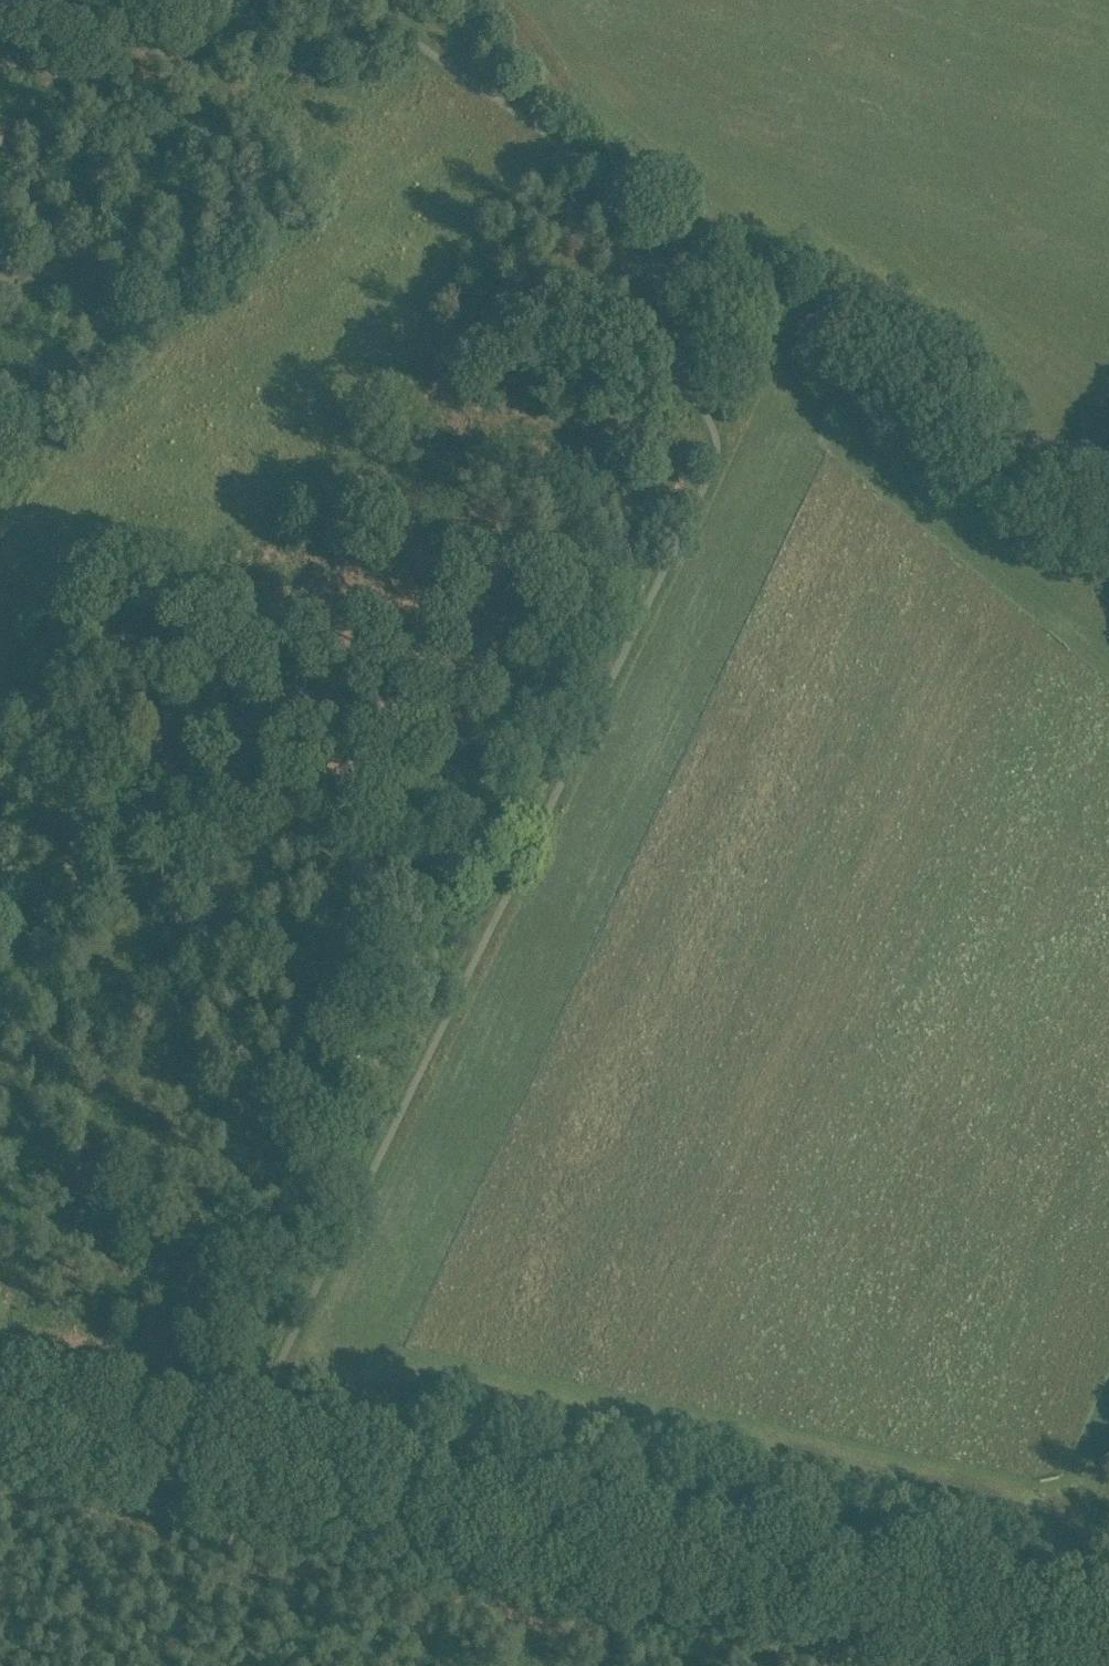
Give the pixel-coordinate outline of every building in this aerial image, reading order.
[(0,125),(0,151),(3,152),(9,127),(0,125)]
